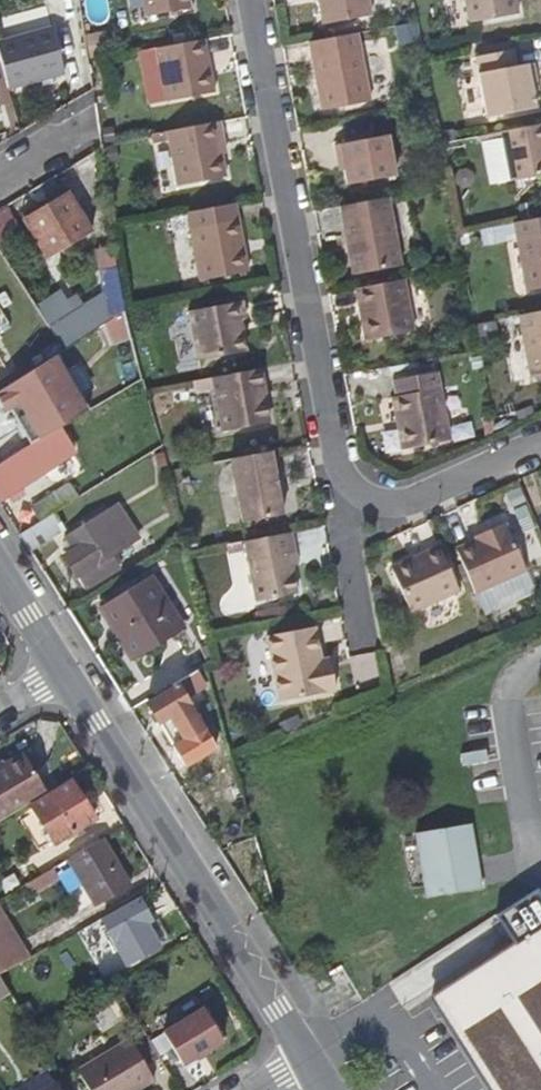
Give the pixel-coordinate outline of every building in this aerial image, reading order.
[(188,0),(143,0),(147,21),(191,13),(188,0)] [(370,0),(324,0),(320,1),(326,28),(374,19),(370,0)] [(516,0),(466,0),(470,25),(519,17),(516,0)] [(8,86),(63,72),(50,27),(0,42),(0,59),(8,86)] [(373,105),(359,37),(311,47),(325,115),(373,105)] [(215,97),(206,44),(157,54),(167,105),(215,97)] [(535,94),(533,85),(538,84),(535,65),(518,68),(515,52),(477,59),(489,120),(538,111),(535,94)] [(504,133),(514,182),(540,176),(540,125),(504,133)] [(227,182),(223,159),(221,146),(225,145),(222,126),(169,137),(178,191),(227,182)] [(116,144),(113,130),(105,132),(107,145),(116,144)] [(456,140),(455,132),(445,134),(446,141),(456,140)] [(399,178),(391,138),(338,149),(341,168),(347,167),(351,188),(399,178)] [(482,147),(480,138),(444,145),(445,152),(457,150),(458,152),(482,147)] [(93,230),(70,192),(28,218),(50,255),(93,230)] [(406,268),(392,199),(345,209),(358,278),(406,268)] [(190,216),(203,284),(251,275),(238,206),(190,216)] [(518,224),(530,292),(540,290),(540,220),(518,224)] [(122,292),(118,273),(94,277),(102,309),(122,296),(122,292)] [(417,332),(407,281),(359,290),(369,342),(417,332)] [(103,325),(126,311),(122,296),(102,309),(77,325),(84,337),(103,325)] [(249,353),(243,322),(249,321),(245,303),(192,314),(202,363),(249,353)] [(107,396),(138,376),(126,311),(103,325),(112,341),(85,360),(107,396)] [(522,316),(535,379),(540,378),(540,312),(522,316)] [(93,405),(107,396),(85,360),(112,341),(103,325),(84,337),(75,343),(66,349),(59,353),(65,361),(79,385),(93,405)] [(274,425),(269,401),(265,401),(263,390),(269,389),(265,371),(216,381),(227,435),(274,425)] [(397,400),(407,452),(455,442),(441,373),(398,381),(401,399),(397,400)] [(93,405),(79,385),(70,389),(64,397),(73,418),(93,405)] [(59,427),(0,464),(0,500),(9,494),(14,501),(28,493),(23,485),(74,453),(59,427)] [(146,456),(153,452),(150,433),(137,441),(146,456)] [(289,519),(276,455),(236,463),(249,526),(289,519)] [(56,512),(65,506),(82,496),(72,482),(58,491),(34,507),(42,521),(56,512)] [(145,539),(121,503),(65,537),(74,551),(67,556),(87,588),(128,564),(121,553),(145,539)] [(21,534),(31,550),(66,530),(56,512),(42,521),(21,534)] [(526,518),(531,529),(540,525),(536,514),(526,518)] [(533,572),(511,524),(491,533),(493,537),(483,542),(463,551),(483,596),(533,572)] [(531,529),(533,534),(540,530),(540,526),(540,525),(531,529)] [(493,537),(491,533),(481,537),(483,542),(493,537)] [(303,596),(297,569),(294,553),(300,552),(297,535),(251,544),(263,604),(303,596)] [(466,592),(446,547),(398,569),(418,614),(466,592)] [(303,568),(300,552),(294,553),(297,569),(303,568)] [(181,626),(149,576),(99,607),(132,657),(181,626)] [(291,617),(290,609),(276,612),(278,620),(291,617)] [(339,671),(331,673),(329,663),(322,630),(274,639),(288,705),(344,693),(339,671)] [(339,671),(337,661),(329,663),(331,673),(339,671)] [(196,669),(176,682),(178,685),(149,704),(188,765),(217,746),(182,691),(201,679),(196,669)] [(48,792),(25,754),(0,769),(0,820),(48,792)] [(95,817),(73,781),(33,805),(54,842),(95,817)] [(484,882),(473,819),(418,828),(429,891),(484,882)] [(131,885),(103,836),(70,856),(97,905),(131,885)] [(57,871),(54,866),(30,880),(33,885),(57,871)] [(155,917),(140,897),(100,920),(125,965),(160,945),(148,924),(155,917)] [(1,975),(28,960),(0,916),(0,973),(1,975)] [(432,992),(493,1089),(540,1089),(540,922),(432,992)] [(334,973),(322,958),(313,965),(325,980),(334,973)] [(28,1001),(20,1006),(28,1020),(36,1014),(28,1001)] [(228,1039),(207,1006),(167,1031),(188,1063),(228,1039)] [(129,1031),(132,1038),(146,1030),(142,1024),(129,1031)] [(163,1057),(146,1030),(132,1038),(80,1069),(93,1089),(137,1089),(157,1078),(149,1066),(163,1057)]
